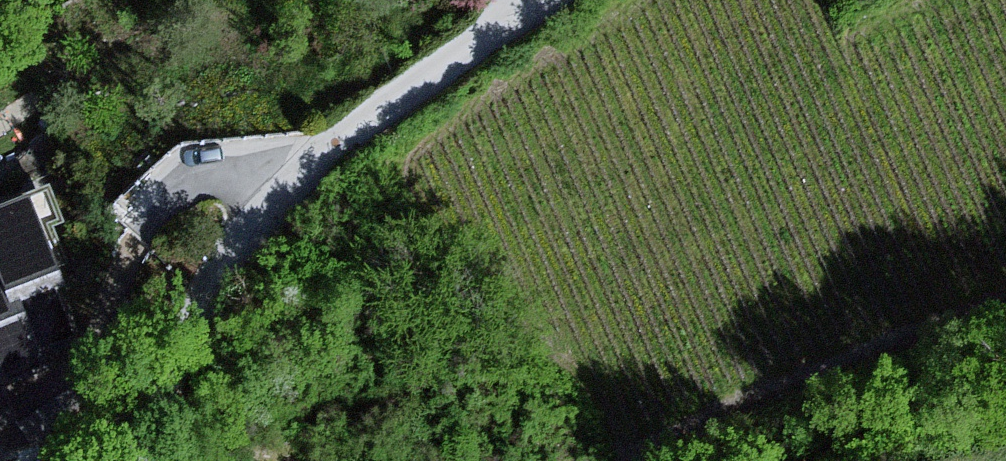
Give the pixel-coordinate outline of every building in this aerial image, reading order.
[(22,427),(8,388),(55,371),(26,292),(63,279),(33,197),(0,209),(0,434),(22,427)]
